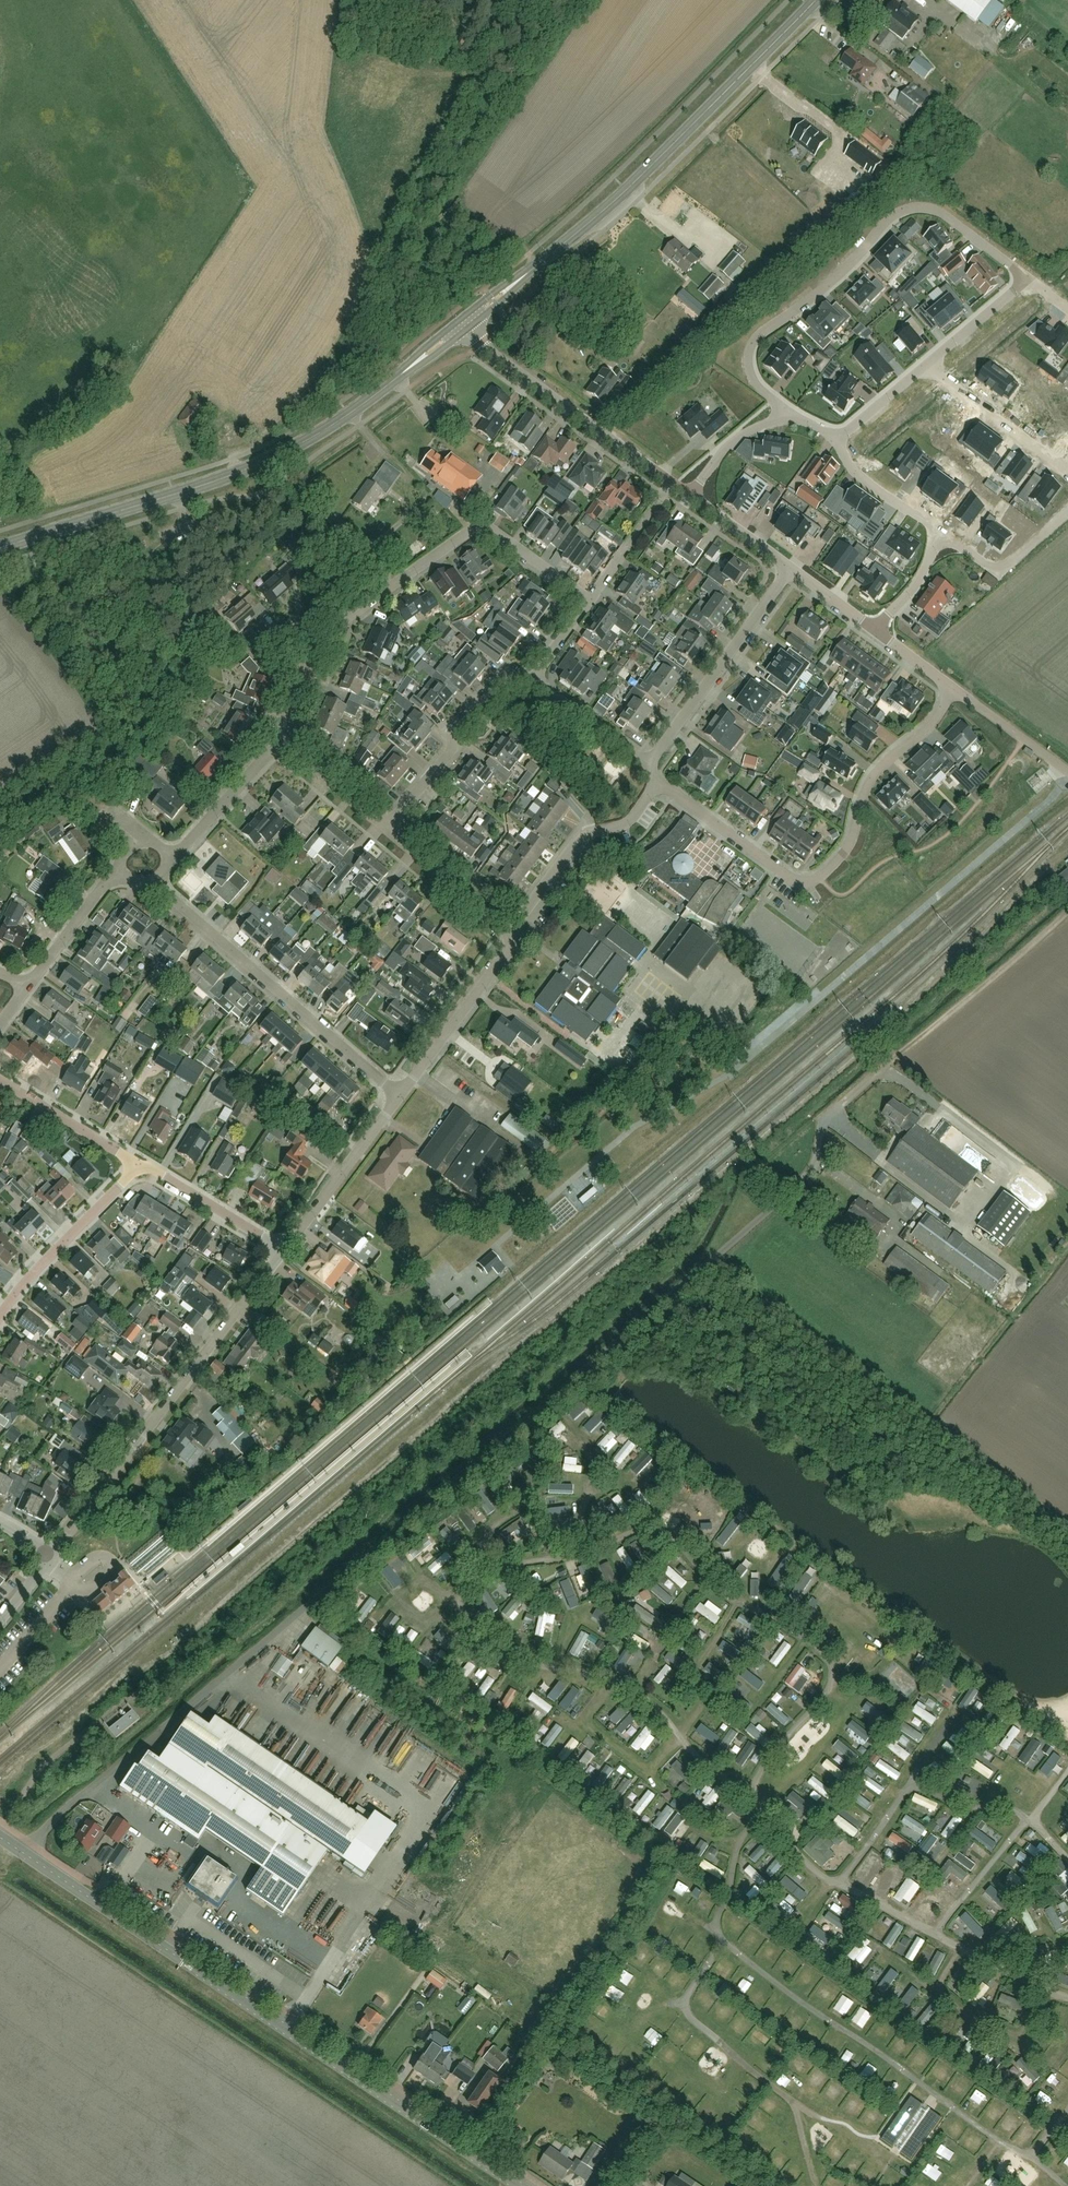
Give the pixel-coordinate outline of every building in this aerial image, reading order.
[(976,23),(993,0),(945,0),(976,23)] [(919,19),(894,1),(884,15),(884,16),(880,21),(886,25),(884,28),(903,42),(919,19)] [(897,39),(886,31),(875,45),(886,53),(897,39)] [(865,59),(864,60),(851,50),(841,62),(854,72),(851,77),(863,86),(876,70),(877,69),(865,59)] [(920,77),(930,65),(919,56),(909,68),(920,77)] [(913,118),(925,102),(908,89),(896,104),(913,118)] [(829,139),(806,122),(793,139),(816,156),(829,139)] [(882,144),(863,128),(858,134),(883,154),(892,144),(886,139),(882,144)] [(872,175),(881,163),(855,144),(846,156),(872,175)] [(671,214),(675,208),(664,201),(660,207),(671,214)] [(907,227),(901,233),(908,240),(914,234),(907,227)] [(930,257),(940,268),(952,257),(947,251),(953,245),(947,239),(943,234),(937,227),(924,238),(936,252),(930,257)] [(904,250),(896,242),(895,240),(893,242),(892,241),(886,246),(888,248),(885,250),(904,269),(918,254),(909,245),(904,250)] [(687,275),(698,263),(676,242),(664,254),(687,275)] [(904,269),(885,250),(883,253),(881,251),(876,257),(877,258),(876,260),(885,269),(880,275),(889,283),(904,269)] [(745,262),(735,253),(719,270),(733,283),(744,271),(740,267),(745,262)] [(958,254),(957,254),(940,268),(948,277),(965,263),(958,254)] [(997,286),(993,281),(997,278),(995,276),(979,257),(972,263),(970,265),(975,271),(968,276),(985,296),(997,286)] [(724,285),(714,276),(700,293),(710,301),(724,285)] [(854,289),(847,296),(860,308),(866,301),(870,305),(886,290),(876,280),(872,285),(864,278),(858,285),(854,289)] [(936,302),(953,322),(955,320),(956,321),(957,322),(962,317),(963,316),(962,315),(965,313),(955,301),(960,296),(950,284),(942,290),(945,295),(936,302)] [(1027,285),(1019,290),(1023,297),(1032,291),(1027,285)] [(748,292),(742,287),(729,302),(734,307),(748,292)] [(706,310),(683,290),(676,298),(699,318),(706,310)] [(1014,297),(1004,303),(1009,310),(1019,304),(1014,297)] [(951,324),(953,322),(936,302),(931,306),(927,302),(917,311),(928,323),(933,319),(943,331),(945,329),(946,330),(947,330),(952,326),(952,325),(951,324)] [(844,311),(838,316),(827,305),(821,312),(822,313),(819,317),(836,334),(852,318),(844,311)] [(807,326),(819,337),(814,342),(824,352),(833,342),(829,338),(834,333),(836,334),(819,317),(815,321),(814,319),(807,326)] [(907,333),(899,339),(913,356),(925,346),(916,335),(922,330),(912,319),(902,327),(907,333)] [(862,324),(854,331),(858,336),(866,329),(862,324)] [(1056,335),(1053,332),(1046,326),(1037,339),(1047,346),(1046,348),(1059,357),(1067,344),(1067,335),(1060,329),(1056,335)] [(793,352),(783,344),(765,366),(781,378),(789,368),(795,373),(799,367),(808,355),(797,347),(793,352)] [(815,355),(822,360),(825,356),(818,351),(815,355)] [(875,351),(861,363),(879,385),(893,373),(875,351)] [(991,365),(979,381),(1002,398),(1014,382),(991,365)] [(603,370),(586,392),(601,403),(617,381),(621,384),(616,391),(623,396),(633,383),(617,371),(613,377),(603,370)] [(1059,375),(1054,371),(1050,376),(1055,380),(1059,375)] [(835,386),(825,398),(837,407),(835,409),(842,414),(843,412),(845,413),(854,401),(849,397),(858,384),(846,375),(837,387),(835,386)] [(486,423),(497,431),(504,422),(497,417),(509,401),(504,397),(504,395),(499,392),(497,392),(492,389),(484,400),(475,413),(485,420),(478,430),(480,431),(486,423)] [(1025,415),(1039,396),(1031,389),(1016,408),(1025,415)] [(1025,415),(1033,421),(1048,402),(1039,396),(1025,415)] [(204,414),(205,408),(196,400),(191,402),(180,417),(179,422),(189,430),(194,427),(204,414)] [(1048,402),(1033,421),(1042,427),(1056,408),(1048,402)] [(687,416),(678,424),(690,438),(699,430),(707,440),(728,422),(720,412),(710,421),(699,407),(695,410),(694,409),(687,415),(687,416)] [(1056,408),(1042,427),(1050,434),(1065,415),(1056,408)] [(518,443),(523,447),(530,452),(542,434),(536,430),(540,423),(527,414),(514,431),(522,437),(518,443)] [(1065,415),(1050,434),(1059,440),(1067,427),(1067,417),(1065,415)] [(491,440),(497,431),(486,423),(480,431),(478,430),(478,431),(491,440)] [(556,437),(561,428),(555,424),(550,434),(556,437)] [(966,433),(959,444),(976,457),(992,436),(987,433),(988,431),(982,426),(980,428),(973,438),(966,433)] [(1059,440),(1067,446),(1067,427),(1059,440)] [(992,436),(976,457),(994,470),(1002,460),(995,455),(1003,445),(1004,443),(998,438),(996,439),(992,436)] [(575,448),(561,438),(556,446),(546,438),(533,456),(547,466),(550,462),(555,466),(558,460),(564,464),(575,448)] [(756,443),(753,459),(765,461),(766,456),(780,458),(781,460),(787,461),(788,459),(790,460),(793,442),(765,438),(764,444),(756,443)] [(919,461),(906,451),(891,470),(897,475),(897,476),(899,477),(899,476),(905,481),(911,474),(912,473),(911,473),(914,469),(914,470),(915,469),(914,469),(916,467),(924,473),(932,462),(923,456),(919,461)] [(463,501),(481,476),(451,454),(445,462),(431,452),(420,466),(434,477),(433,479),(463,501)] [(496,452),(491,460),(505,469),(510,461),(496,452)] [(522,467),(526,461),(515,454),(511,460),(522,467)] [(586,456),(568,480),(581,489),(585,483),(594,489),(605,474),(593,465),(595,462),(586,456)] [(1018,456),(1017,457),(1011,465),(1006,461),(996,474),(1001,478),(1003,476),(1018,487),(1033,466),(1018,456)] [(810,470),(802,480),(813,488),(818,480),(826,486),(839,468),(826,459),(815,474),(810,470)] [(511,474),(517,479),(523,470),(517,466),(511,474)] [(923,495),(922,497),(928,501),(929,499),(933,502),(948,482),(941,477),(944,473),(935,466),(927,477),(933,480),(922,494),(923,495)] [(1044,512),(1048,507),(1062,488),(1046,476),(1043,481),(1036,490),(1029,485),(1019,499),(1026,504),(1029,501),(1038,507),(1044,512)] [(385,495),(390,488),(375,477),(370,484),(368,482),(353,503),(366,512),(381,492),(385,495)] [(545,491),(564,503),(571,491),(552,479),(545,491)] [(751,489),(740,481),(734,491),(735,491),(726,504),(738,513),(746,501),(754,507),(768,487),(758,479),(751,489)] [(618,504),(623,507),(630,512),(634,507),(635,508),(637,508),(640,503),(640,502),(638,501),(642,496),(632,488),(631,490),(622,483),(619,488),(612,482),(599,500),(611,509),(616,501),(618,502),(618,504)] [(948,482),(933,502),(937,505),(935,506),(941,511),(942,509),(943,510),(954,496),(959,500),(967,489),(958,483),(955,487),(948,482)] [(989,490),(993,485),(988,482),(984,487),(989,490)] [(853,518),(869,496),(868,496),(855,487),(856,486),(855,486),(848,495),(845,500),(834,492),(823,507),(830,511),(829,512),(838,517),(843,510),(853,518)] [(811,506),(817,497),(804,487),(797,496),(811,506)] [(573,502),(580,492),(575,488),(568,497),(573,502)] [(514,521),(523,509),(519,507),(525,498),(511,489),(505,497),(503,495),(492,510),(500,515),(502,513),(514,521)] [(440,491),(435,497),(447,508),(452,501),(440,491)] [(768,502),(774,506),(782,496),(776,491),(768,502)] [(873,519),(879,510),(883,506),(882,505),(882,506),(869,497),(869,496),(853,518),(864,525),(859,532),(867,538),(873,542),(884,527),(880,524),(873,519)] [(971,499),(956,519),(969,529),(984,509),(971,499)] [(803,516),(783,502),(776,513),(784,518),(775,530),(787,539),(803,516)] [(586,515),(594,520),(603,509),(594,503),(586,515)] [(537,542),(548,525),(552,520),(537,508),(529,519),(534,523),(526,534),(537,542)] [(786,540),(798,549),(808,536),(816,541),(823,531),(803,516),(787,539),(786,540)] [(992,547),(993,548),(994,547),(1001,552),(1012,537),(995,525),(997,521),(991,516),(982,527),(988,532),(983,539),(989,543),(988,544),(989,545),(990,544),(993,546),(992,547)] [(557,550),(562,543),(570,532),(572,530),(562,523),(561,526),(552,520),(548,525),(537,542),(547,549),(550,545),(557,550)] [(667,540),(678,549),(691,531),(679,522),(673,532),(668,528),(656,544),(662,547),(667,540)] [(572,567),(590,543),(572,530),(570,532),(557,550),(565,555),(562,559),(572,567)] [(830,530),(822,541),(828,545),(836,535),(830,530)] [(883,537),(874,550),(883,556),(884,555),(890,547),(896,552),(909,561),(910,559),(911,559),(915,554),(914,553),(919,545),(898,530),(898,531),(890,542),(883,537)] [(691,531),(678,549),(687,555),(683,560),(693,567),(701,555),(695,550),(703,539),(691,531)] [(607,555),(595,546),(590,543),(572,567),(583,574),(585,571),(593,576),(607,555)] [(838,574),(843,578),(854,562),(860,566),(870,553),(858,545),(852,553),(840,544),(825,565),(838,575),(838,574)] [(461,560),(466,567),(460,572),(463,577),(471,588),(482,580),(479,576),(487,571),(486,570),(491,566),(486,559),(481,562),(473,551),(461,560)] [(744,579),(750,571),(742,564),(740,566),(733,561),(724,572),(718,567),(714,572),(712,570),(707,577),(721,587),(726,581),(729,580),(737,586),(742,578),(744,579)] [(651,569),(658,575),(663,568),(656,563),(651,569)] [(289,582),(295,576),(286,565),(279,571),(280,573),(258,592),(270,605),(292,586),(289,582)] [(443,597),(450,592),(456,599),(469,590),(455,571),(449,576),(444,569),(431,579),(443,597)] [(864,569),(856,581),(862,586),(863,585),(866,587),(862,593),(864,594),(863,595),(868,600),(870,598),(874,601),(877,596),(879,597),(883,591),(882,590),(887,582),(876,574),(874,577),(864,569)] [(694,572),(689,579),(696,584),(702,577),(694,572)] [(623,583),(641,596),(644,590),(650,594),(653,590),(656,592),(661,584),(650,577),(645,584),(630,573),(623,583)] [(675,588),(678,584),(680,580),(670,574),(665,581),(675,588)] [(712,600),(707,606),(724,618),(732,607),(715,596),(720,589),(708,580),(701,589),(708,594),(708,598),(712,600)] [(924,599),(918,606),(927,613),(919,624),(920,624),(938,637),(948,623),(938,616),(948,602),(949,604),(951,601),(949,600),(953,595),(945,589),(946,587),(937,581),(926,596),(926,595),(924,598),(924,599)] [(541,591),(530,583),(522,595),(529,600),(525,605),(542,617),(549,607),(536,598),(541,591)] [(634,605),(641,596),(623,583),(616,593),(631,604),(627,609),(638,617),(642,611),(634,605)] [(424,616),(438,606),(429,594),(419,601),(413,592),(405,599),(406,600),(394,608),(405,624),(421,612),(424,616)] [(225,617),(239,634),(257,618),(251,611),(260,604),(251,594),(225,617)] [(223,598),(211,610),(215,614),(227,602),(223,598)] [(535,627),(542,617),(525,605),(518,600),(507,615),(518,623),(522,617),(535,627)] [(724,618),(707,606),(700,601),(688,619),(709,634),(714,627),(716,629),(724,618)] [(616,636),(620,631),(627,636),(635,625),(619,614),(615,620),(599,609),(592,619),(610,632),(616,636)] [(488,630),(512,647),(520,637),(515,634),(520,627),(500,613),(488,630)] [(818,642),(828,627),(808,613),(797,628),(818,642)] [(610,632),(592,619),(584,630),(599,641),(596,646),(606,654),(618,637),(616,636),(610,632)] [(442,633),(448,627),(440,621),(435,627),(442,633)] [(678,632),(685,637),(682,642),(698,654),(706,644),(695,636),(700,630),(687,621),(678,632)] [(396,639),(395,639),(399,631),(386,625),(383,633),(373,629),(363,653),(378,660),(382,651),(390,655),(396,639)] [(922,629),(917,626),(913,632),(917,635),(922,629)] [(649,631),(644,627),(643,628),(641,627),(635,635),(643,640),(649,631)] [(456,634),(448,628),(439,639),(446,645),(456,634)] [(497,665),(503,656),(505,658),(512,647),(488,630),(481,640),(476,647),(497,665)] [(171,634),(174,641),(181,637),(178,631),(171,634)] [(801,653),(806,646),(792,636),(787,643),(801,653)] [(698,654),(682,642),(676,638),(675,639),(674,640),(671,643),(671,644),(665,654),(677,662),(681,656),(691,664),(698,654)] [(834,663),(842,668),(856,649),(845,640),(830,660),(827,665),(831,668),(834,663)] [(598,650),(589,643),(584,650),(593,656),(598,650)] [(455,661),(477,679),(485,670),(475,661),(480,656),(468,645),(462,652),(455,661)] [(846,679),(850,682),(868,657),(856,649),(842,668),(850,674),(846,679)] [(560,680),(571,688),(584,671),(577,666),(582,659),(571,651),(558,669),(559,669),(565,673),(560,680)] [(782,653),(780,655),(778,655),(775,659),(776,661),(775,663),(799,681),(811,665),(799,656),(795,662),(782,653)] [(653,668),(650,672),(673,689),(680,679),(668,671),(673,664),(659,654),(654,661),(657,663),(653,668)] [(868,657),(850,682),(854,685),(857,680),(865,685),(880,666),(868,657)] [(261,705),(271,683),(255,676),(258,669),(249,659),(241,667),(247,673),(251,675),(242,695),(236,692),(232,700),(252,710),(255,702),(261,705)] [(477,679),(455,661),(443,675),(455,685),(459,680),(469,688),(477,679)] [(369,671),(351,662),(345,675),(363,683),(370,686),(373,678),(377,679),(379,675),(388,679),(391,672),(379,667),(376,673),(370,670),(369,671)] [(419,672),(426,664),(423,662),(416,669),(419,672)] [(775,663),(773,665),(771,665),(768,669),(769,671),(767,673),(780,682),(776,688),(788,697),(799,681),(775,663)] [(589,664),(584,671),(571,688),(583,697),(588,690),(594,694),(606,677),(589,664)] [(616,664),(610,673),(615,677),(622,668),(616,664)] [(891,674),(880,666),(865,685),(873,691),(869,696),(873,699),(877,694),(891,674)] [(430,694),(445,706),(447,704),(448,706),(453,700),(452,698),(453,697),(441,687),(447,681),(437,672),(432,678),(433,679),(425,689),(430,693),(430,694)] [(663,697),(666,699),(673,689),(650,672),(643,682),(639,679),(633,687),(640,692),(657,705),(663,697)] [(363,683),(345,675),(339,688),(358,697),(363,683)] [(747,691),(745,694),(767,709),(771,703),(776,707),(783,696),(771,687),(767,693),(753,683),(752,685),(750,684),(745,690),(747,691)] [(818,690),(824,694),(829,686),(822,683),(818,690)] [(896,702),(912,714),(923,698),(903,683),(893,696),(887,691),(881,700),(892,708),(896,702)] [(402,696),(407,688),(401,685),(397,692),(402,696)] [(630,705),(627,710),(644,722),(651,712),(640,704),(642,701),(636,697),(640,692),(633,687),(624,701),(630,705)] [(458,690),(454,694),(462,701),(466,697),(458,690)] [(831,691),(830,693),(823,702),(817,710),(824,716),(830,707),(838,696),(831,691)] [(813,692),(801,707),(811,714),(822,699),(813,692)] [(403,698),(398,694),(392,701),(397,705),(403,698)] [(437,716),(445,706),(430,694),(422,703),(414,696),(409,701),(421,711),(426,706),(437,716)] [(607,711),(615,701),(605,694),(597,704),(607,711)] [(738,704),(751,714),(747,720),(760,729),(767,718),(762,715),(767,709),(745,694),(744,696),(742,694),(737,701),(739,702),(738,704)] [(321,713),(339,721),(343,713),(355,718),(360,706),(348,701),(346,707),(328,699),(321,713)] [(374,712),(377,706),(364,700),(361,706),(374,712)] [(240,731),(242,732),(249,721),(242,716),(247,710),(236,703),(232,710),(235,712),(220,734),(234,743),(239,736),(238,735),(240,731)] [(872,716),(880,722),(886,714),(878,708),(872,716)] [(402,726),(408,730),(423,743),(431,733),(427,730),(431,725),(412,709),(406,716),(406,720),(402,726)] [(636,732),(644,722),(627,710),(616,724),(623,728),(626,724),(636,732)] [(809,715),(802,710),(791,726),(797,731),(809,715)] [(713,723),(740,742),(745,734),(733,725),(736,721),(722,711),(713,723)] [(872,723),(858,712),(852,721),(859,725),(849,739),(867,753),(878,739),(868,732),(868,729),(872,723)] [(339,721),(321,713),(314,728),(332,736),(327,747),(338,755),(347,735),(336,729),(339,721)] [(722,740),(734,749),(740,742),(713,723),(705,734),(719,744),(722,740)] [(961,723),(947,737),(945,739),(952,746),(946,752),(959,766),(966,759),(961,754),(965,750),(968,750),(971,747),(972,744),(970,743),(975,738),(971,733),(972,732),(972,731),(967,726),(965,725),(964,726),(961,723)] [(198,725),(197,726),(194,730),(199,734),(203,729),(198,725)] [(416,752),(423,743),(408,730),(402,726),(394,736),(391,733),(387,739),(398,748),(404,742),(416,752)] [(827,746),(833,737),(818,727),(812,737),(827,746)] [(358,737),(365,743),(370,736),(363,731),(358,737)] [(516,763),(524,754),(527,756),(531,751),(520,743),(516,748),(502,737),(495,747),(516,763)] [(195,748),(199,751),(205,757),(192,772),(204,783),(220,765),(210,757),(217,749),(204,738),(195,748)] [(789,743),(782,739),(779,743),(785,748),(789,743)] [(362,747),(371,754),(376,747),(367,741),(362,747)] [(498,772),(508,780),(512,775),(509,773),(516,763),(495,747),(488,756),(502,767),(498,772)] [(955,767),(944,755),(938,749),(933,754),(926,747),(921,752),(922,754),(918,758),(936,777),(941,772),(945,776),(955,767)] [(386,767),(401,779),(409,769),(404,765),(408,760),(394,749),(382,764),(386,767)] [(718,761),(702,749),(693,762),(691,760),(681,775),(701,789),(711,775),(709,773),(718,761)] [(855,769),(857,766),(847,760),(847,759),(841,755),(841,756),(831,750),(822,765),(848,780),(850,777),(852,778),(857,771),(855,769)] [(155,777),(163,767),(150,756),(140,769),(146,774),(148,771),(155,777)] [(366,762),(357,756),(348,770),(357,776),(366,762)] [(758,770),(759,758),(745,756),(744,768),(758,770)] [(912,761),(906,767),(913,773),(908,778),(925,796),(935,786),(931,782),(936,777),(918,758),(913,762),(912,761)] [(464,770),(485,786),(492,777),(487,773),(488,773),(471,760),(464,770)] [(799,775),(815,784),(820,774),(805,765),(799,775)] [(392,789),(401,779),(386,767),(378,777),(374,774),(369,779),(380,788),(384,783),(392,789)] [(366,780),(370,775),(365,770),(361,775),(366,780)] [(478,795),(485,786),(464,770),(457,779),(471,790),(467,795),(477,803),(481,798),(478,795)] [(508,780),(498,772),(494,777),(504,786),(508,780)] [(977,789),(988,777),(983,772),(975,779),(973,777),(969,781),(977,789)] [(1056,779),(1067,794),(1067,779),(1064,774),(1056,779)] [(172,821),(185,805),(166,789),(168,787),(157,778),(149,789),(159,797),(152,805),(153,806),(155,803),(166,813),(164,815),(172,821)] [(561,786),(554,778),(548,786),(556,793),(561,786)] [(890,810),(909,792),(910,792),(910,791),(910,790),(909,791),(898,779),(898,778),(897,779),(890,786),(889,785),(884,790),(885,791),(878,798),(877,798),(878,799),(880,801),(879,802),(886,809),(887,808),(889,810),(889,811),(890,810)] [(836,805),(842,797),(820,784),(810,801),(823,809),(826,805),(833,810),(835,808),(836,808),(837,806),(836,805)] [(292,797),(293,795),(284,787),(271,801),(285,813),(283,815),(294,825),(304,815),(298,810),(303,804),(297,799),(296,800),(292,797)] [(550,799),(545,805),(561,818),(568,808),(553,797),(554,795),(546,789),(542,793),(550,799)] [(736,813),(748,797),(738,790),(726,806),(736,813)] [(941,815),(938,811),(937,811),(926,799),(922,795),(914,802),(918,807),(929,818),(933,823),(941,815)] [(745,820),(757,804),(748,797),(736,813),(745,820)] [(541,810),(536,817),(553,829),(561,818),(545,805),(537,800),(534,805),(541,810)] [(757,804),(745,820),(755,827),(767,811),(757,804)] [(442,805),(437,812),(442,815),(447,808),(442,805)] [(462,813),(458,810),(453,816),(457,819),(462,813)] [(543,842),(544,841),(553,829),(536,817),(529,811),(526,816),(533,821),(527,830),(532,834),(543,842)] [(462,813),(457,819),(461,822),(466,816),(462,813)] [(784,818),(769,838),(781,846),(799,821),(795,826),(788,821),(792,816),(788,813),(784,818)] [(267,843),(271,839),(284,825),(275,817),(268,824),(258,815),(242,833),(255,844),(261,838),(267,843)] [(690,823),(692,820),(685,815),(683,818),(690,823)] [(442,839),(454,823),(444,816),(433,832),(442,839)] [(493,830),(497,820),(489,817),(485,827),(493,830)] [(83,842),(85,841),(77,830),(66,838),(62,833),(65,831),(57,821),(44,830),(55,846),(63,840),(79,863),(93,853),(87,844),(86,845),(83,842)] [(686,857),(687,856),(684,853),(695,839),(692,836),(695,831),(680,821),(662,842),(638,858),(648,873),(653,870),(655,873),(652,875),(690,903),(686,908),(697,917),(720,928),(728,911),(740,895),(726,884),(723,889),(717,884),(713,882),(712,882),(710,882),(708,882),(706,883),(705,884),(703,885),(690,875),(693,870),(693,865),(691,860),(686,857)] [(803,824),(799,821),(781,846),(793,855),(807,835),(799,829),(803,824)] [(442,839),(452,846),(463,830),(454,823),(442,839)] [(472,830),(476,833),(480,827),(476,824),(472,830)] [(326,845),(324,846),(316,856),(322,861),(343,836),(331,827),(320,840),(326,845)] [(476,833),(473,837),(461,853),(471,860),(486,840),(480,836),(484,830),(480,827),(476,833)] [(452,846),(461,853),(473,837),(463,830),(452,846)] [(549,845),(544,841),(543,842),(532,834),(526,842),(518,836),(515,841),(523,846),(539,858),(549,845)] [(815,841),(807,835),(793,855),(805,863),(823,838),(819,835),(815,841)] [(308,854),(319,841),(313,836),(303,849),(308,854)] [(343,836),(322,861),(328,865),(337,854),(343,859),(354,846),(343,836)] [(507,851),(514,857),(531,869),(539,858),(523,846),(518,852),(510,847),(507,851)] [(483,847),(476,858),(483,863),(490,852),(483,847)] [(357,889),(377,865),(365,855),(354,868),(360,873),(351,884),(356,889),(357,889)] [(58,891),(59,892),(63,886),(57,881),(63,872),(43,857),(35,868),(44,875),(39,881),(43,884),(35,895),(42,900),(40,902),(46,906),(47,904),(49,905),(56,895),(55,895),(58,891)] [(498,863),(506,868),(522,880),(531,869),(514,857),(509,863),(502,858),(498,863)] [(212,892),(218,897),(228,906),(248,884),(219,858),(205,874),(217,885),(212,892)] [(337,877),(347,865),(342,860),(331,873),(337,877)] [(347,865),(337,877),(342,882),(353,870),(347,865)] [(357,889),(356,889),(354,892),(359,897),(371,882),(377,887),(388,874),(377,865),(357,889)] [(515,890),(522,880),(506,868),(501,874),(494,869),(490,874),(499,881),(500,879),(515,890)] [(272,870),(265,879),(273,886),(275,886),(282,878),(272,870)] [(766,877),(757,870),(752,878),(761,885),(766,877)] [(1067,883),(1067,870),(1052,883),(1059,891),(1067,883)] [(399,908),(411,893),(400,884),(389,897),(394,902),(393,904),(398,908),(399,908)] [(371,906),(382,894),(376,889),(366,902),(371,906)] [(319,890),(313,898),(317,901),(323,893),(319,890)] [(309,900),(301,893),(295,900),(303,907),(309,900)] [(399,908),(398,908),(394,913),(406,923),(400,930),(405,935),(416,922),(410,918),(412,916),(412,915),(422,902),(411,893),(399,908)] [(382,894),(371,906),(377,911),(388,898),(382,894)] [(670,898),(683,906),(685,903),(672,895),(670,898)] [(28,935),(15,928),(17,923),(17,924),(24,911),(12,904),(5,917),(9,920),(7,924),(5,923),(0,932),(0,941),(4,943),(5,941),(20,949),(28,935)] [(241,931),(251,940),(262,927),(257,923),(269,910),(264,906),(260,911),(255,907),(246,918),(250,921),(241,931)] [(126,935),(141,916),(130,907),(124,914),(118,909),(109,922),(121,931),(118,934),(123,938),(126,935)] [(324,912),(318,908),(312,915),(317,920),(324,912)] [(144,949),(153,936),(158,929),(152,924),(151,923),(152,921),(147,918),(145,919),(141,916),(126,935),(137,943),(144,949)] [(636,961),(645,948),(603,917),(593,929),(594,930),(590,936),(583,931),(564,957),(570,962),(560,976),(557,974),(535,1004),(548,1013),(549,1013),(552,1015),(552,1016),(586,1042),(593,1033),(595,1035),(622,1000),(612,993),(631,967),(635,961),(636,961)] [(262,927),(251,940),(262,949),(270,939),(274,942),(284,932),(287,927),(278,919),(274,924),(269,920),(262,928),(262,927)] [(704,972),(721,949),(714,944),(715,944),(693,927),(693,928),(682,920),(655,956),(666,964),(665,966),(686,982),(697,967),(704,972)] [(460,955),(469,942),(451,929),(452,927),(446,923),(441,929),(447,933),(441,941),(460,955)] [(176,942),(165,934),(158,929),(153,936),(144,949),(150,953),(149,954),(156,960),(154,962),(158,965),(160,963),(176,942)] [(270,956),(280,965),(291,952),(290,952),(286,948),(293,940),(284,932),(274,942),(278,946),(270,956)] [(127,949),(117,941),(107,933),(102,940),(95,934),(86,946),(107,962),(115,951),(121,956),(127,949)] [(441,979),(450,967),(433,953),(432,954),(428,951),(432,945),(422,937),(414,948),(425,956),(425,955),(429,958),(423,966),(441,979)] [(178,975),(187,963),(181,958),(187,951),(176,942),(160,963),(165,967),(169,961),(175,965),(171,970),(178,975)] [(291,952),(280,965),(290,974),(299,964),(303,967),(315,953),(309,948),(306,952),(297,944),(290,952),(291,952)] [(107,962),(86,946),(78,957),(85,962),(80,969),(99,983),(104,976),(99,973),(107,962)] [(369,951),(364,958),(373,966),(371,968),(377,974),(384,964),(369,951)] [(315,953),(303,967),(307,971),(298,981),(308,990),(319,977),(326,969),(317,961),(320,958),(315,953)] [(408,964),(394,953),(385,966),(393,972),(398,965),(404,970),(408,964)] [(198,985),(214,966),(203,956),(194,968),(187,963),(178,975),(173,982),(179,987),(184,980),(186,977),(198,985)] [(319,977),(308,990),(319,999),(327,989),(331,992),(341,982),(349,972),(340,964),(334,970),(329,966),(326,969),(319,977)] [(424,1003),(433,991),(426,986),(430,980),(409,964),(402,973),(412,981),(405,989),(424,1003)] [(214,966),(198,985),(196,987),(212,1001),(215,998),(225,987),(219,982),(225,975),(214,966)] [(84,1007),(92,997),(83,991),(89,983),(70,968),(60,981),(78,995),(74,1000),(84,1007)] [(349,972),(341,982),(331,992),(335,996),(327,1006),(337,1015),(348,1003),(343,998),(358,981),(349,972)] [(388,999),(390,997),(394,992),(381,982),(376,990),(388,999)] [(225,987),(215,998),(222,1005),(223,1008),(230,1014),(232,1012),(247,995),(237,985),(231,992),(225,987)] [(124,990),(119,997),(127,1003),(132,996),(124,990)] [(69,1033),(79,1040),(83,1035),(73,1027),(76,1023),(65,1015),(71,1007),(51,992),(42,1004),(58,1016),(54,1021),(69,1033)] [(247,995),(232,1012),(240,1019),(238,1022),(246,1029),(248,1027),(249,1029),(264,1011),(257,1005),(258,1004),(247,995)] [(151,996),(142,1008),(148,1013),(157,1001),(151,996)] [(405,1029),(415,1015),(397,1002),(397,1001),(396,1001),(390,997),(388,999),(386,1002),(392,1007),(385,1015),(405,1029)] [(365,1010),(358,1005),(348,1018),(355,1023),(365,1010)] [(59,1041),(66,1031),(56,1024),(53,1028),(35,1015),(25,1027),(44,1041),(49,1034),(59,1041)] [(387,1053),(398,1039),(378,1024),(379,1024),(367,1015),(362,1022),(373,1030),(367,1039),(375,1045),(376,1044),(387,1053)] [(272,1039),(271,1038),(282,1025),(272,1016),(260,1029),(268,1036),(262,1043),(266,1047),(272,1039)] [(539,1037),(531,1031),(517,1021),(513,1027),(502,1019),(490,1035),(509,1048),(517,1037),(531,1048),(539,1037)] [(282,1048),(281,1047),(292,1034),(282,1025),(271,1038),(272,1039),(278,1045),(272,1052),(276,1056),(282,1048)] [(647,1037),(650,1033),(643,1028),(640,1032),(647,1037)] [(60,1041),(74,1051),(80,1041),(67,1032),(60,1041)] [(303,1043),(292,1034),(281,1047),(282,1048),(289,1054),(283,1061),(286,1065),(293,1057),(291,1056),(303,1043)] [(77,1049),(85,1053),(92,1042),(84,1037),(77,1049)] [(185,1038),(178,1049),(188,1056),(195,1045),(185,1038)] [(8,1050),(6,1052),(21,1063),(22,1062),(26,1065),(32,1056),(47,1067),(54,1057),(35,1042),(31,1048),(21,1040),(18,1045),(14,1042),(11,1046),(9,1045),(6,1049),(8,1050)] [(580,1068),(586,1061),(559,1041),(554,1048),(580,1068)] [(157,1062),(173,1072),(181,1059),(164,1049),(157,1062)] [(205,1050),(197,1061),(207,1068),(215,1057),(205,1050)] [(302,1064),(314,1075),(325,1062),(313,1052),(302,1064)] [(84,1074),(90,1063),(82,1058),(75,1069),(72,1067),(63,1082),(81,1093),(90,1078),(84,1074)] [(175,1077),(194,1088),(204,1069),(185,1059),(175,1077)] [(325,1084),(336,1072),(325,1062),(314,1075),(325,1084)] [(119,1080),(124,1072),(108,1063),(103,1070),(106,1071),(98,1084),(103,1087),(94,1101),(109,1110),(121,1092),(111,1085),(115,1077),(119,1080)] [(504,1063),(493,1077),(500,1083),(495,1090),(514,1104),(531,1083),(512,1068),(511,1069),(504,1063)] [(336,1094),(348,1082),(336,1072),(325,1084),(336,1094)] [(607,1090),(614,1081),(607,1075),(600,1084),(607,1090)] [(298,1083),(303,1087),(309,1080),(305,1076),(298,1083)] [(308,1091),(314,1084),(309,1080),(303,1087),(308,1091)] [(222,1081),(213,1095),(232,1107),(240,1093),(222,1081)] [(359,1092),(348,1082),(336,1094),(332,1099),(326,1106),(330,1110),(341,1098),(348,1104),(359,1092)] [(310,1092),(318,1097),(323,1089),(314,1084),(310,1092)] [(133,1094),(121,1113),(139,1123),(150,1105),(133,1094)] [(321,1102),(326,1106),(332,1099),(328,1095),(321,1102)] [(237,1120),(240,1114),(247,1103),(241,1099),(231,1116),(237,1120)] [(950,1210),(978,1173),(916,1126),(916,1127),(906,1120),(912,1113),(904,1107),(903,1108),(894,1101),(883,1115),(901,1128),(901,1127),(910,1134),(888,1163),(950,1210)] [(422,1155),(419,1159),(478,1202),(515,1151),(455,1109),(430,1143),(424,1152),(422,1155)] [(164,1144),(169,1136),(171,1136),(173,1133),(171,1132),(172,1130),(166,1127),(170,1120),(169,1120),(171,1116),(162,1110),(150,1129),(156,1133),(153,1138),(164,1144)] [(35,1114),(25,1130),(37,1138),(48,1122),(35,1114)] [(531,1129),(511,1114),(510,1115),(501,1127),(522,1142),(537,1153),(546,1140),(531,1129)] [(326,1133),(331,1125),(318,1117),(313,1125),(326,1133)] [(17,1137),(23,1127),(16,1123),(10,1133),(17,1137)] [(227,1124),(219,1137),(230,1144),(238,1130),(227,1124)] [(192,1129),(178,1153),(195,1163),(209,1140),(192,1129)] [(296,1146),(292,1151),(282,1165),(302,1179),(312,1165),(299,1156),(310,1140),(295,1129),(287,1140),(296,1146)] [(385,1191),(399,1173),(401,1173),(406,1167),(405,1164),(416,1150),(399,1138),(369,1178),(385,1191)] [(225,1143),(218,1156),(220,1157),(212,1170),(223,1177),(223,1176),(227,1178),(235,1165),(232,1162),(229,1160),(235,1149),(225,1143)] [(37,1148),(34,1151),(52,1169),(54,1168),(57,1164),(39,1146),(37,1148)] [(84,1183),(95,1173),(82,1161),(78,1156),(67,1166),(84,1183)] [(251,1163),(244,1174),(255,1181),(262,1170),(251,1163)] [(59,1185),(54,1190),(67,1203),(75,1195),(70,1189),(72,1187),(67,1181),(59,1173),(56,1170),(50,1176),(53,1179),(59,1185)] [(17,1183),(26,1192),(31,1187),(22,1178),(17,1183)] [(23,1190),(13,1180),(7,1186),(17,1196),(23,1190)] [(270,1209),(278,1197),(263,1188),(265,1184),(259,1180),(249,1196),(270,1209)] [(923,1203),(898,1185),(886,1201),(910,1220),(923,1203)] [(58,1212),(67,1203),(54,1190),(48,1196),(42,1189),(36,1195),(45,1204),(47,1202),(58,1212)] [(1006,1192),(981,1227),(1008,1246),(1033,1211),(1006,1192)] [(140,1216),(146,1220),(156,1205),(146,1198),(144,1200),(138,1211),(136,1210),(129,1205),(123,1215),(130,1219),(136,1223),(140,1216)] [(890,1221),(860,1199),(847,1216),(860,1226),(861,1223),(878,1236),(890,1221)] [(23,1221),(36,1233),(45,1225),(34,1215),(36,1213),(27,1204),(22,1209),(28,1216),(23,1221)] [(152,1224),(159,1228),(168,1212),(156,1205),(146,1220),(152,1224)] [(162,1237),(165,1232),(171,1235),(180,1220),(168,1212),(159,1228),(156,1233),(152,1239),(158,1244),(163,1237),(162,1237)] [(992,1295),(1007,1273),(928,1215),(912,1236),(992,1295)] [(28,1242),(36,1233),(23,1221),(18,1226),(12,1220),(7,1225),(16,1234),(17,1232),(28,1242)] [(191,1226),(180,1220),(171,1235),(177,1239),(173,1246),(179,1250),(185,1240),(183,1239),(191,1226)] [(341,1223),(332,1234),(353,1251),(354,1250),(359,1255),(368,1243),(363,1239),(363,1238),(354,1231),(353,1232),(341,1223)] [(149,1229),(149,1228),(145,1235),(152,1239),(156,1233),(159,1228),(152,1224),(149,1229)] [(212,1239),(201,1232),(191,1247),(203,1254),(212,1239)] [(8,1265),(17,1255),(5,1244),(9,1240),(1,1233),(0,1234),(0,1258),(8,1265)] [(88,1247),(98,1257),(96,1260),(104,1268),(110,1262),(107,1260),(111,1256),(122,1266),(131,1257),(123,1249),(119,1253),(111,1245),(101,1234),(88,1247)] [(239,1268),(247,1254),(230,1245),(229,1247),(222,1243),(218,1249),(225,1253),(222,1259),(224,1260),(223,1262),(229,1265),(230,1263),(239,1268)] [(937,1304),(950,1287),(897,1248),(884,1265),(937,1304)] [(328,1257),(324,1254),(319,1251),(309,1264),(313,1268),(310,1273),(324,1284),(344,1258),(333,1250),(328,1257)] [(493,1252),(479,1264),(488,1274),(501,1262),(493,1252)] [(95,1278),(100,1274),(81,1254),(70,1265),(84,1279),(90,1273),(95,1278)] [(156,1262),(147,1257),(140,1268),(149,1273),(156,1262)] [(358,1267),(351,1262),(344,1271),(351,1277),(358,1267)] [(194,1282),(199,1275),(188,1267),(183,1274),(194,1282)] [(186,1276),(183,1274),(175,1268),(165,1282),(172,1288),(175,1290),(182,1281),(186,1276)] [(221,1293),(231,1280),(216,1268),(213,1272),(208,1268),(204,1274),(209,1278),(206,1281),(221,1293)] [(74,1298),(81,1291),(67,1277),(64,1280),(60,1275),(51,1285),(64,1297),(69,1292),(74,1298)] [(111,1298),(121,1288),(111,1279),(102,1289),(111,1298)] [(170,1291),(182,1301),(191,1289),(190,1287),(182,1281),(175,1290),(172,1288),(170,1291)] [(300,1290),(293,1285),(283,1297),(291,1303),(302,1312),(308,1304),(316,1310),(325,1299),(306,1284),(300,1290)] [(182,1301),(194,1310),(184,1323),(192,1330),(202,1316),(203,1316),(211,1306),(198,1296),(199,1294),(192,1289),(191,1289),(182,1301)] [(55,1324),(66,1310),(57,1303),(56,1305),(42,1293),(33,1304),(47,1315),(46,1317),(55,1324)] [(459,1302),(455,1297),(445,1305),(449,1310),(459,1302)] [(96,1299),(88,1307),(99,1318),(101,1320),(102,1320),(108,1313),(109,1312),(96,1299)] [(355,1302),(349,1310),(358,1316),(363,1308),(355,1302)] [(136,1317),(145,1309),(140,1303),(131,1312),(136,1317)] [(99,1318),(88,1307),(75,1311),(91,1326),(99,1318)] [(44,1338),(50,1331),(43,1326),(44,1325),(36,1319),(35,1320),(27,1314),(18,1325),(35,1337),(38,1333),(44,1338)] [(176,1334),(182,1326),(166,1314),(160,1322),(176,1334)] [(261,1316),(255,1324),(268,1335),(275,1326),(261,1316)] [(90,1327),(79,1318),(80,1318),(79,1318),(73,1325),(79,1331),(73,1338),(78,1341),(90,1327)] [(133,1325),(123,1339),(130,1344),(140,1330),(133,1325)] [(370,1329),(365,1336),(384,1350),(389,1343),(370,1329)] [(250,1359),(251,1359),(254,1361),(258,1360),(261,1356),(260,1352),(258,1350),(263,1342),(255,1336),(249,1332),(236,1348),(250,1359)] [(114,1333),(109,1338),(118,1346),(123,1341),(114,1333)] [(69,1356),(76,1347),(61,1334),(56,1341),(66,1349),(64,1352),(69,1356)] [(179,1348),(178,1347),(179,1346),(180,1344),(175,1340),(173,1341),(172,1342),(171,1341),(172,1340),(165,1334),(150,1353),(157,1359),(159,1357),(167,1363),(179,1348)] [(34,1353),(37,1347),(27,1341),(23,1346),(15,1341),(9,1351),(7,1350),(2,1358),(15,1366),(20,1359),(21,1360),(28,1349),(34,1353)] [(118,1348),(131,1359),(137,1352),(123,1341),(118,1348)] [(118,1385),(128,1372),(129,1371),(124,1368),(96,1347),(85,1361),(118,1385)] [(250,1359),(236,1348),(224,1365),(230,1369),(230,1370),(238,1376),(250,1359)] [(318,1355),(327,1360),(329,1355),(321,1351),(318,1355)] [(79,1381),(89,1367),(75,1356),(64,1370),(79,1381)] [(129,1371),(128,1372),(131,1375),(132,1373),(141,1380),(140,1382),(144,1385),(145,1383),(151,1388),(161,1376),(141,1361),(136,1368),(128,1362),(124,1368),(129,1371)] [(216,1361),(209,1369),(220,1377),(226,1369),(216,1361)] [(19,1375),(15,1382),(26,1388),(30,1381),(19,1375)] [(12,1388),(17,1391),(19,1386),(0,1376),(0,1395),(5,1384),(12,1388)] [(360,1391),(368,1383),(361,1376),(353,1384),(360,1391)] [(98,1398),(89,1410),(110,1426),(119,1414),(112,1409),(119,1399),(106,1390),(99,1399),(98,1398)] [(33,1418),(43,1410),(33,1398),(23,1407),(33,1418)] [(56,1401),(54,1403),(54,1405),(55,1406),(60,1409),(59,1409),(69,1415),(73,1409),(64,1403),(58,1399),(56,1402),(56,1401)] [(318,1399),(311,1407),(318,1412),(319,1412),(326,1418),(332,1410),(325,1404),(324,1405),(318,1399)] [(572,1421),(587,1408),(584,1404),(569,1416),(572,1421)] [(15,1407),(6,1416),(13,1423),(23,1414),(15,1407)] [(222,1407),(214,1415),(221,1423),(218,1426),(226,1435),(224,1436),(231,1444),(244,1432),(245,1432),(242,1428),(227,1413),(222,1407)] [(73,1409),(69,1415),(79,1422),(84,1416),(73,1409)] [(4,1429),(9,1423),(0,1416),(0,1426),(4,1429)] [(91,1452),(94,1448),(95,1449),(97,1448),(100,1444),(100,1442),(99,1441),(101,1438),(92,1431),(96,1426),(98,1427),(84,1416),(80,1422),(79,1422),(70,1436),(91,1452)] [(592,1438),(607,1423),(601,1417),(586,1432),(592,1438)] [(169,1435),(161,1446),(178,1459),(193,1439),(204,1447),(212,1436),(197,1424),(194,1428),(182,1419),(172,1431),(173,1432),(172,1434),(170,1436),(169,1435)] [(16,1432),(12,1438),(18,1442),(22,1436),(16,1432)] [(599,1444),(607,1437),(603,1432),(595,1439),(599,1444)] [(611,1432),(600,1448),(607,1453),(618,1436),(611,1432)] [(624,1464),(639,1447),(632,1440),(616,1458),(624,1464)] [(57,1461),(55,1464),(61,1468),(57,1474),(69,1482),(72,1477),(83,1463),(76,1458),(71,1455),(75,1450),(65,1442),(59,1450),(63,1453),(57,1461)] [(198,1446),(181,1465),(189,1472),(206,1453),(198,1446)] [(526,1454),(517,1464),(523,1469),(532,1459),(526,1454)] [(640,1477),(653,1465),(646,1458),(633,1470),(640,1477)] [(577,1467),(577,1460),(566,1459),(565,1473),(583,1474),(583,1467),(577,1467)] [(6,1497),(10,1488),(16,1491),(22,1479),(11,1474),(8,1479),(0,1476),(0,1494),(6,1497)] [(63,1483),(52,1474),(44,1484),(55,1493),(63,1483)] [(22,1479),(16,1491),(13,1497),(21,1500),(17,1509),(30,1516),(38,1499),(41,1492),(36,1489),(32,1497),(29,1495),(31,1490),(27,1488),(32,1478),(25,1475),(23,1480),(22,1479)] [(563,1483),(561,1492),(576,1496),(579,1487),(563,1483)] [(498,1485),(479,1501),(486,1509),(505,1493),(498,1485)] [(688,1486),(674,1506),(683,1511),(696,1491),(688,1486)] [(641,1492),(636,1497),(651,1512),(656,1508),(641,1492)] [(38,1499),(30,1516),(44,1522),(53,1501),(49,1498),(47,1503),(38,1499)] [(250,1499),(238,1509),(240,1511),(252,1502),(250,1499)] [(705,1525),(717,1503),(711,1500),(698,1521),(705,1525)] [(720,1505),(706,1521),(714,1529),(729,1512),(720,1505)] [(717,1542),(726,1549),(739,1530),(730,1524),(717,1542)] [(432,1536),(413,1549),(421,1560),(435,1550),(431,1544),(435,1541),(432,1536)] [(158,1543),(131,1560),(137,1570),(157,1558),(153,1552),(161,1548),(158,1543)] [(233,1557),(243,1548),(242,1547),(241,1546),(231,1555),(232,1556),(233,1557)] [(433,1563),(440,1557),(436,1552),(429,1558),(433,1563)] [(385,1562),(388,1567),(401,1560),(398,1554),(385,1562)] [(724,1554),(707,1556),(709,1564),(725,1561),(724,1554)] [(389,1571),(394,1577),(409,1566),(405,1559),(389,1571)] [(742,1566),(731,1578),(737,1583),(748,1571),(742,1566)] [(670,1568),(666,1573),(683,1589),(688,1584),(670,1568)] [(164,1571),(153,1581),(156,1585),(168,1576),(164,1571)] [(801,1597),(812,1574),(806,1571),(794,1593),(801,1597)] [(120,1580),(115,1584),(125,1595),(134,1587),(127,1578),(124,1574),(119,1578),(120,1580)] [(566,1599),(570,1608),(578,1605),(568,1580),(559,1583),(566,1600),(566,1599)] [(751,1581),(751,1598),(759,1598),(759,1581),(751,1581)] [(665,1582),(657,1592),(673,1603),(680,1593),(665,1582)] [(105,1589),(117,1603),(121,1599),(121,1598),(125,1595),(115,1584),(111,1587),(110,1586),(105,1589)] [(103,1595),(99,1598),(107,1608),(111,1604),(112,1606),(117,1603),(105,1589),(101,1593),(103,1595)] [(648,1590),(642,1595),(647,1602),(654,1597),(648,1590)] [(507,1617),(515,1621),(526,1601),(517,1597),(507,1617)] [(99,1598),(90,1605),(98,1615),(107,1608),(99,1598)] [(357,1603),(360,1611),(370,1606),(367,1599),(357,1603)] [(837,1625),(852,1605),(844,1599),(829,1619),(837,1625)] [(703,1613),(718,1623),(726,1611),(711,1601),(703,1613)] [(598,1610),(593,1617),(602,1622),(601,1623),(617,1632),(621,1624),(598,1610)] [(545,1638),(549,1614),(541,1612),(537,1636),(545,1638)] [(856,1639),(869,1618),(860,1612),(847,1633),(856,1639)] [(377,1622),(388,1633),(402,1620),(395,1613),(389,1618),(385,1614),(377,1622)] [(753,1642),(762,1627),(742,1615),(738,1622),(752,1630),(747,1639),(753,1642)] [(405,1621),(399,1630),(410,1639),(417,1630),(405,1621)] [(300,1648),(327,1668),(341,1649),(337,1646),(341,1641),(319,1625),(316,1630),(314,1629),(300,1648)] [(877,1627),(867,1645),(874,1648),(883,1631),(877,1627)] [(601,1654),(607,1646),(588,1632),(582,1640),(601,1654)] [(655,1653),(661,1642),(642,1632),(636,1643),(655,1653)] [(425,1658),(431,1662),(436,1655),(423,1645),(413,1657),(421,1663),(425,1658)] [(618,1667),(627,1671),(637,1651),(629,1647),(618,1667)] [(906,1654),(917,1661),(920,1656),(909,1649),(906,1654)] [(811,1666),(816,1658),(811,1655),(806,1663),(811,1666)] [(705,1667),(726,1681),(731,1674),(709,1660),(705,1667)] [(265,1674),(273,1680),(283,1666),(275,1661),(265,1674)] [(459,1670),(463,1676),(477,1667),(473,1661),(459,1670)] [(799,1663),(786,1680),(793,1686),(807,1669),(799,1663)] [(668,1665),(656,1680),(662,1685),(674,1670),(668,1665)] [(495,1670),(475,1690),(483,1698),(503,1678),(495,1670)] [(760,1689),(764,1684),(748,1672),(744,1677),(760,1689)] [(557,1697),(566,1682),(559,1677),(550,1693),(557,1697)] [(783,1695),(789,1701),(795,1693),(789,1688),(783,1695)] [(512,1689),(498,1712),(506,1717),(519,1693),(512,1689)] [(744,1689),(736,1697),(741,1702),(749,1693),(744,1689)] [(968,1711),(979,1695),(971,1689),(960,1706),(968,1711)] [(551,1715),(555,1709),(533,1694),(529,1700),(551,1715)] [(925,1710),(928,1706),(919,1701),(912,1711),(934,1726),(939,1719),(925,1710)] [(787,1726),(792,1720),(773,1703),(767,1709),(787,1726)] [(610,1721),(616,1727),(631,1712),(625,1706),(610,1721)] [(116,1739),(140,1719),(132,1710),(109,1730),(116,1739)] [(909,1714),(905,1719),(911,1724),(916,1719),(909,1714)] [(135,1766),(120,1788),(190,1835),(184,1843),(193,1849),(205,1830),(261,1867),(247,1889),(285,1914),(299,1892),(329,1848),(344,1859),(369,1822),(353,1811),(214,1718),(208,1727),(190,1715),(158,1761),(147,1753),(137,1768),(135,1766)] [(749,1727),(753,1721),(746,1717),(743,1724),(749,1727)] [(628,1731),(634,1722),(629,1718),(622,1727),(628,1731)] [(848,1726),(866,1742),(872,1736),(854,1719),(848,1726)] [(917,1720),(911,1727),(905,1721),(899,1726),(920,1746),(931,1734),(917,1720)] [(720,1739),(703,1725),(697,1732),(715,1746),(720,1739)] [(1010,1752),(1022,1732),(1014,1727),(1001,1747),(1010,1752)] [(645,1728),(640,1739),(646,1742),(651,1731),(645,1728)] [(557,1731),(542,1747),(549,1753),(564,1738),(557,1731)] [(566,1749),(574,1754),(584,1740),(577,1734),(566,1749)] [(736,1763),(750,1742),(739,1735),(725,1756),(736,1763)] [(853,1764),(859,1759),(843,1739),(837,1743),(853,1764)] [(893,1741),(889,1748),(911,1764),(915,1757),(893,1741)] [(1039,1748),(1032,1761),(1038,1764),(1045,1752),(1039,1748)] [(581,1761),(588,1768),(597,1758),(590,1751),(581,1761)] [(991,1767),(996,1760),(984,1751),(979,1758),(991,1767)] [(891,1766),(896,1760),(886,1752),(876,1765),(898,1781),(903,1775),(891,1766)] [(1038,1777),(1045,1782),(1059,1761),(1052,1757),(1038,1777)] [(684,1764),(677,1768),(680,1775),(687,1772),(684,1764)] [(709,1776),(693,1798),(702,1805),(718,1783),(709,1776)] [(810,1776),(806,1780),(818,1791),(822,1786),(810,1776)] [(867,1777),(863,1783),(886,1798),(890,1792),(867,1777)] [(627,1778),(619,1789),(626,1795),(634,1784),(627,1778)] [(806,1781),(801,1787),(816,1801),(821,1795),(806,1781)] [(702,1805),(710,1811),(726,1792),(718,1786),(702,1805)] [(643,1799),(648,1792),(643,1788),(638,1795),(643,1799)] [(871,1812),(875,1807),(855,1791),(851,1796),(871,1812)] [(744,1812),(725,1796),(715,1808),(727,1817),(732,1813),(739,1819),(744,1812)] [(854,1808),(844,1824),(857,1832),(867,1816),(854,1808)] [(671,1839),(687,1820),(680,1814),(664,1833),(671,1839)] [(947,1831),(957,1818),(951,1814),(944,1822),(938,1817),(935,1822),(947,1831)] [(925,1835),(930,1827),(906,1815),(902,1823),(925,1835)] [(117,1818),(111,1827),(105,1836),(111,1839),(118,1844),(130,1826),(117,1818)] [(402,1819),(391,1832),(395,1836),(407,1823),(402,1819)] [(96,1827),(87,1821),(72,1843),(87,1853),(103,1829),(98,1825),(96,1827)] [(894,1831),(888,1838),(896,1845),(902,1838),(894,1831)] [(828,1839),(821,1832),(804,1850),(822,1868),(829,1861),(818,1850),(828,1839)] [(136,1848),(140,1841),(129,1835),(125,1842),(136,1848)] [(512,1850),(518,1842),(513,1838),(507,1846),(512,1850)] [(934,1860),(941,1847),(928,1840),(921,1853),(934,1860)] [(1026,1850),(1035,1856),(1039,1849),(1030,1843),(1026,1850)] [(725,1870),(730,1852),(724,1851),(719,1869),(725,1870)] [(891,1867),(874,1855),(860,1874),(868,1880),(876,1869),(885,1876),(891,1867)] [(964,1856),(960,1861),(973,1872),(977,1866),(964,1856)] [(236,1879),(207,1860),(188,1887),(199,1894),(197,1896),(206,1902),(207,1899),(217,1906),(236,1879)] [(969,1875),(950,1860),(939,1874),(947,1880),(952,1874),(963,1883),(969,1875)] [(1057,1862),(1051,1871),(1060,1876),(1066,1867),(1057,1862)] [(898,1877),(904,1879),(907,1871),(900,1869),(898,1877)] [(923,1889),(933,1880),(927,1873),(917,1883),(923,1889)] [(807,1898),(811,1892),(789,1877),(785,1883),(807,1898)] [(903,1903),(916,1882),(908,1877),(894,1897),(903,1903)] [(396,1897),(405,1884),(400,1880),(391,1894),(396,1897)] [(744,1896),(755,1886),(750,1881),(739,1890),(744,1896)] [(411,1899),(416,1903),(424,1891),(418,1887),(411,1899)] [(992,1887),(986,1893),(993,1900),(1006,1912),(1012,1905),(992,1887)] [(319,1897),(340,1907),(344,1899),(323,1889),(319,1897)] [(851,1911),(857,1903),(844,1892),(837,1901),(851,1911)] [(792,1905),(797,1899),(791,1894),(786,1900),(792,1905)] [(981,1897),(977,1902),(987,1912),(991,1906),(981,1897)] [(770,1906),(778,1913),(782,1909),(774,1901),(770,1906)] [(828,1908),(823,1914),(843,1930),(848,1924),(828,1908)] [(1029,1930),(1034,1928),(1026,1909),(1021,1912),(1029,1930)] [(649,1910),(645,1922),(655,1925),(659,1913),(649,1910)] [(732,1911),(725,1919),(736,1929),(743,1920),(732,1911)] [(967,1913),(961,1919),(967,1926),(979,1939),(986,1933),(967,1913)] [(889,1946),(900,1930),(892,1925),(884,1937),(877,1933),(875,1937),(889,1946)] [(831,1944),(835,1936),(814,1926),(810,1934),(831,1944)] [(751,1931),(742,1943),(750,1949),(759,1937),(751,1931)] [(678,1948),(683,1940),(675,1935),(669,1943),(678,1948)] [(923,1936),(910,1953),(915,1957),(928,1940),(923,1936)] [(858,1961),(872,1943),(865,1938),(851,1955),(858,1961)] [(768,1945),(764,1954),(773,1957),(776,1948),(768,1945)] [(640,1962),(649,1962),(649,1946),(640,1946),(640,1962)] [(691,1949),(689,1959),(699,1961),(701,1951),(691,1949)] [(928,1973),(936,1977),(946,1954),(938,1951),(928,1973)] [(349,1959),(351,1967),(361,1964),(359,1957),(349,1959)] [(665,1973),(671,1964),(662,1957),(655,1965),(665,1973)] [(881,1968),(875,1973),(885,1984),(890,1980),(881,1968)] [(631,1987),(636,1976),(625,1970),(619,1982),(631,1987)] [(955,1990),(962,1996),(979,1977),(972,1970),(955,1990)] [(447,1981),(432,1971),(426,1980),(440,1990),(447,1981)] [(683,1971),(672,1984),(681,1991),(692,1978),(683,1971)] [(721,1972),(718,1976),(728,1984),(732,1979),(721,1972)] [(1060,1974),(1057,1982),(1067,1987),(1067,1977),(1060,1974)] [(738,1990),(746,1995),(750,1989),(743,1984),(738,1990)] [(898,1995),(911,2003),(916,1994),(903,1986),(898,1995)] [(605,1997),(619,2005),(623,1997),(610,1989),(605,1997)] [(700,2000),(710,2005),(715,1995),(705,1990),(700,2000)] [(754,2003),(757,1994),(751,1991),(747,2001),(754,2003)] [(473,2005),(465,1999),(458,2009),(465,2015),(473,2005)] [(769,2016),(778,2006),(770,1999),(761,2009),(769,2016)] [(836,2010),(843,2014),(850,2003),(843,1999),(836,2010)] [(722,2014),(734,2019),(738,2009),(726,2004),(722,2014)] [(607,2022),(612,2014),(600,2005),(594,2013),(607,2022)] [(371,2035),(382,2019),(368,2009),(364,2014),(366,2015),(359,2026),(371,2035)] [(777,2020),(783,2024),(789,2016),(784,2011),(777,2020)] [(741,2013),(731,2027),(741,2033),(750,2019),(741,2013)] [(802,2038),(812,2027),(804,2021),(795,2032),(802,2038)] [(670,2022),(666,2030),(675,2035),(680,2026),(670,2022)] [(586,2024),(582,2033),(596,2039),(600,2030),(586,2024)] [(757,2050),(768,2035),(759,2029),(748,2043),(757,2050)] [(968,2034),(959,2044),(970,2053),(979,2043),(968,2034)] [(1047,2037),(1039,2045),(1046,2051),(1053,2043),(1047,2037)] [(776,2049),(785,2056),(792,2048),(783,2040),(776,2049)] [(825,2048),(832,2056),(838,2050),(832,2042),(825,2048)] [(423,2056),(413,2070),(424,2077),(442,2051),(432,2044),(423,2056)] [(442,2051),(424,2077),(436,2085),(441,2078),(445,2081),(450,2075),(446,2072),(440,2068),(452,2049),(446,2045),(442,2051)] [(508,2060),(496,2050),(493,2047),(482,2060),(497,2072),(508,2060)] [(919,2047),(911,2058),(920,2064),(927,2052),(919,2047)] [(669,2064),(675,2058),(666,2050),(660,2056),(669,2064)] [(634,2068),(643,2057),(635,2051),(626,2062),(634,2068)] [(1051,2062),(1059,2067),(1063,2060),(1054,2055),(1051,2062)] [(771,2058),(766,2069),(776,2073),(781,2062),(771,2058)] [(1026,2062),(1020,2066),(1025,2072),(1030,2069),(1026,2062)] [(475,2075),(460,2064),(453,2074),(469,2085),(475,2075)] [(866,2069),(875,2073),(877,2068),(868,2064),(866,2069)] [(1050,2072),(1067,2088),(1067,2080),(1054,2068),(1050,2072)] [(782,2071),(776,2080),(787,2087),(793,2078),(782,2071)] [(1027,2085),(1032,2081),(1026,2072),(1020,2077),(1027,2085)] [(478,2088),(490,2097),(500,2082),(489,2074),(478,2088)] [(1049,2077),(1032,2093),(1040,2100),(1056,2084),(1049,2077)] [(887,2084),(896,2089),(899,2084),(890,2078),(887,2084)] [(824,2094),(835,2101),(844,2087),(833,2080),(824,2094)] [(748,2090),(758,2095),(762,2087),(752,2082),(748,2090)] [(468,2103),(480,2111),(490,2097),(478,2088),(468,2103)] [(693,2105),(699,2099),(687,2089),(681,2095),(693,2105)] [(848,2101),(855,2107),(862,2099),(855,2093),(848,2101)] [(775,2114),(781,2105),(767,2095),(761,2104),(775,2114)] [(739,2108),(746,2100),(740,2096),(733,2104),(739,2108)] [(893,2147),(894,2147),(909,2126),(916,2115),(924,2105),(912,2096),(905,2106),(897,2117),(882,2139),(893,2147)] [(747,2100),(740,2109),(745,2113),(752,2103),(747,2100)] [(996,2100),(991,2111),(1001,2116),(1007,2105),(996,2100)] [(716,2119),(721,2113),(708,2103),(703,2109),(716,2119)] [(866,2115),(876,2121),(882,2111),(872,2105),(866,2115)] [(928,2113),(900,2152),(912,2161),(942,2118),(930,2110),(928,2113)] [(755,2128),(762,2119),(753,2112),(746,2121),(755,2128)] [(1029,2123),(1026,2128),(1036,2136),(1040,2131),(1029,2123)] [(594,2171),(607,2152),(594,2144),(582,2162),(594,2171)] [(759,2153),(769,2157),(772,2148),(763,2144),(759,2153)] [(1053,2153),(1058,2163),(1067,2159),(1067,2157),(1064,2148),(1053,2153)] [(551,2149),(540,2165),(563,2180),(565,2177),(571,2181),(576,2174),(580,2168),(574,2164),(551,2149)] [(829,2152),(826,2157),(836,2164),(839,2159),(829,2152)] [(784,2168),(788,2158),(776,2153),(772,2163),(784,2168)] [(854,2158),(846,2170),(854,2175),(862,2163),(854,2158)] [(930,2162),(925,2170),(935,2176),(939,2167),(930,2162)] [(948,2164),(937,2179),(946,2185),(957,2171),(948,2164)] [(833,2185),(839,2185),(842,2178),(831,2174),(828,2184),(833,2185)] [(675,2177),(669,2185),(690,2185),(675,2177)]
